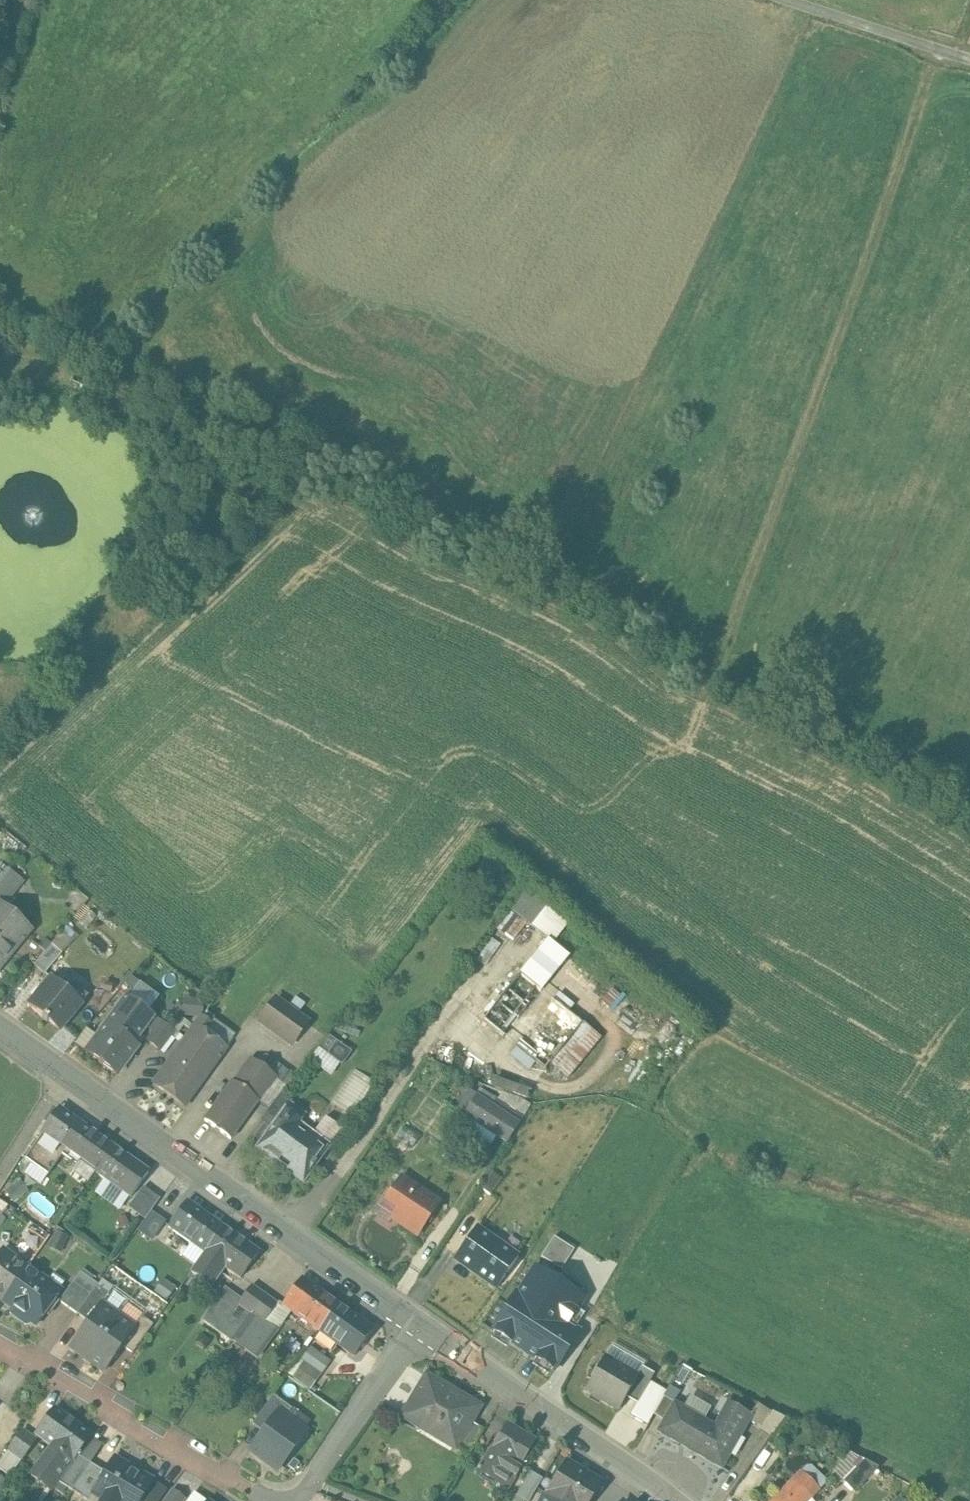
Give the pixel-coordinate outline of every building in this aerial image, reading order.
[(4,866),(0,862),(0,880),(9,870),(4,866)] [(9,870),(0,880),(0,897),(7,903),(24,883),(9,870)] [(531,926),(547,904),(526,887),(509,908),(531,926)] [(32,930),(0,902),(0,967),(32,930)] [(507,910),(499,921),(494,928),(503,934),(516,917),(507,910)] [(514,939),(520,931),(526,924),(517,917),(505,933),(514,939)] [(520,972),(525,976),(583,1023),(610,990),(547,939),(520,972)] [(64,955),(63,954),(62,954),(51,944),(33,966),(45,976),(64,955)] [(483,1019),(507,1039),(545,1069),(583,1023),(521,973),(483,1019)] [(53,980),(36,1000),(31,1006),(61,1031),(82,1005),(53,980)] [(185,997),(183,1012),(202,1014),(203,999),(185,997)] [(138,1046),(135,1044),(125,1036),(128,1032),(136,1038),(152,1017),(127,998),(116,1015),(114,1014),(86,1052),(116,1074),(138,1046)] [(260,1021),(261,1021),(292,1044),(308,1021),(276,998),(260,1020),(260,1021)] [(202,1017),(185,1040),(201,1051),(192,1063),(207,1074),(226,1046),(204,1031),(213,1019),(213,1018),(206,1013),(203,1017),(202,1017)] [(159,1049),(169,1035),(170,1035),(173,1030),(158,1019),(150,1029),(154,1032),(148,1041),(159,1049)] [(213,1019),(204,1031),(226,1046),(234,1035),(213,1019)] [(600,1037),(594,1032),(583,1023),(550,1063),(568,1077),(600,1037)] [(340,1063),(342,1064),(351,1051),(328,1035),(319,1047),(340,1063)] [(207,1074),(192,1063),(201,1051),(185,1040),(154,1083),(184,1105),(207,1074)] [(309,1059),(328,1074),(330,1076),(340,1063),(319,1047),(309,1059)] [(294,1076),(285,1070),(265,1055),(252,1062),(274,1078),(287,1087),(294,1076)] [(205,1119),(229,1137),(229,1138),(230,1138),(231,1138),(258,1101),(274,1078),(252,1062),(251,1061),(235,1083),(234,1083),(232,1082),(205,1119)] [(352,1112),(374,1081),(356,1068),(333,1099),(352,1112)] [(493,1074),(490,1083),(503,1088),(498,1101),(525,1111),(533,1090),(493,1074)] [(269,1109),(282,1094),(287,1087),(274,1078),(258,1101),(269,1109)] [(263,1117),(274,1125),(290,1104),(292,1101),(282,1094),(269,1109),(263,1117)] [(519,1124),(496,1109),(476,1096),(464,1114),(507,1142),(519,1124)] [(314,1156),(317,1150),(318,1150),(320,1147),(316,1143),(318,1140),(328,1146),(339,1132),(341,1133),(342,1131),(341,1130),(341,1129),(325,1117),(312,1135),(308,1132),(305,1135),(295,1128),(304,1115),(290,1104),(274,1125),(256,1149),(286,1171),(290,1167),(306,1178),(319,1160),(314,1156)] [(60,1146),(73,1156),(95,1171),(113,1147),(78,1122),(60,1146)] [(37,1138),(24,1156),(24,1157),(43,1171),(56,1151),(37,1138)] [(96,1172),(117,1187),(131,1197),(149,1172),(114,1147),(96,1172)] [(494,1173),(493,1174),(482,1189),(490,1195),(501,1179),(494,1173)] [(439,1203),(402,1179),(400,1178),(387,1197),(394,1201),(395,1202),(396,1210),(392,1217),(418,1235),(439,1203)] [(143,1186),(142,1188),(141,1189),(128,1208),(144,1220),(160,1198),(143,1186)] [(187,1202),(170,1227),(205,1252),(222,1227),(187,1202)] [(222,1227),(205,1252),(191,1272),(210,1286),(211,1284),(210,1283),(222,1265),(240,1278),(259,1252),(222,1227)] [(457,1260),(486,1280),(498,1288),(519,1258),(478,1229),(457,1260)] [(554,1237),(541,1257),(561,1270),(573,1250),(554,1237)] [(4,1301),(26,1268),(2,1251),(0,1254),(0,1298),(4,1301)] [(582,1331),(576,1327),(584,1314),(579,1311),(586,1299),(533,1265),(490,1332),(493,1334),(490,1338),(506,1348),(509,1345),(534,1360),(531,1364),(548,1375),(551,1371),(554,1374),(582,1331)] [(60,1292),(26,1268),(4,1301),(12,1307),(13,1313),(14,1313),(26,1322),(32,1321),(37,1324),(60,1292)] [(80,1272),(73,1282),(91,1294),(98,1285),(80,1272)] [(283,1305),(319,1330),(337,1305),(301,1279),(283,1305)] [(91,1294),(73,1282),(59,1301),(77,1314),(91,1294)] [(91,1294),(77,1314),(88,1321),(101,1304),(109,1293),(98,1285),(91,1294)] [(242,1299),(239,1303),(252,1313),(265,1295),(251,1285),(242,1299)] [(219,1331),(227,1320),(239,1303),(242,1299),(225,1287),(202,1319),(219,1331)] [(265,1322),(277,1304),(265,1295),(252,1313),(265,1322)] [(239,1303),(227,1320),(240,1330),(252,1313),(239,1303)] [(118,1316),(101,1304),(88,1321),(70,1347),(87,1359),(118,1316)] [(372,1330),(337,1305),(319,1330),(354,1355),(372,1330)] [(232,1340),(257,1358),(277,1330),(265,1322),(252,1313),(240,1330),(232,1340)] [(118,1316),(87,1359),(104,1371),(122,1345),(135,1327),(118,1316)] [(133,1353),(153,1324),(142,1317),(135,1327),(122,1345),(133,1353)] [(227,1320),(219,1331),(232,1340),(240,1330),(227,1320)] [(330,1363),(310,1348),(301,1361),(304,1363),(321,1375),(330,1363)] [(642,1368),(645,1365),(628,1355),(619,1370),(634,1378),(640,1367),(642,1368)] [(636,1380),(634,1378),(619,1370),(605,1362),(588,1391),(619,1409),(626,1397),(636,1380)] [(310,1390),(321,1375),(304,1363),(293,1378),(310,1390)] [(634,1378),(636,1380),(626,1397),(638,1405),(647,1389),(655,1376),(642,1368),(640,1367),(634,1378)] [(288,1377),(281,1386),(292,1393),(298,1384),(288,1377)] [(426,1377),(403,1417),(454,1448),(469,1422),(478,1407),(426,1377)] [(670,1386),(663,1397),(673,1403),(680,1391),(670,1386)] [(646,1423),(647,1422),(647,1421),(661,1397),(647,1389),(638,1405),(642,1407),(636,1417),(646,1423)] [(292,1409),(274,1395),(253,1424),(264,1432),(278,1412),(286,1417),(292,1409)] [(653,1415),(663,1421),(673,1403),(663,1397),(653,1415)] [(722,1467),(738,1439),(751,1416),(729,1403),(715,1427),(673,1403),(663,1421),(657,1432),(721,1468),(722,1467)] [(53,1447),(50,1451),(38,1467),(58,1482),(91,1435),(54,1409),(36,1434),(53,1447)] [(286,1417),(278,1412),(264,1432),(250,1451),(278,1471),(306,1432),(286,1417)] [(772,1412),(763,1425),(760,1429),(771,1437),(784,1418),(772,1412)] [(483,1430),(469,1422),(454,1448),(468,1456),(483,1430)] [(478,1472),(483,1475),(507,1489),(514,1477),(515,1477),(519,1469),(519,1468),(535,1442),(506,1424),(480,1468),(478,1467),(477,1469),(479,1470),(478,1472)] [(10,1476),(36,1439),(23,1430),(0,1462),(0,1469),(10,1476)] [(77,1455),(77,1456),(76,1456),(58,1482),(72,1491),(72,1490),(90,1464),(77,1455)] [(137,1471),(136,1471),(114,1458),(105,1472),(95,1488),(93,1493),(106,1500),(140,1500),(153,1480),(137,1471)] [(879,1467),(866,1461),(866,1460),(864,1459),(843,1481),(855,1492),(879,1467)] [(567,1461),(543,1500),(591,1500),(602,1482),(567,1461)] [(91,1464),(83,1474),(72,1491),(88,1500),(93,1493),(95,1488),(105,1472),(91,1464)] [(824,1484),(824,1478),(812,1466),(806,1466),(803,1469),(772,1500),(807,1500),(824,1484)] [(525,1500),(529,1500),(542,1479),(530,1472),(516,1496),(525,1500)] [(182,1497),(173,1490),(165,1500),(182,1500),(184,1499),(182,1497)]
